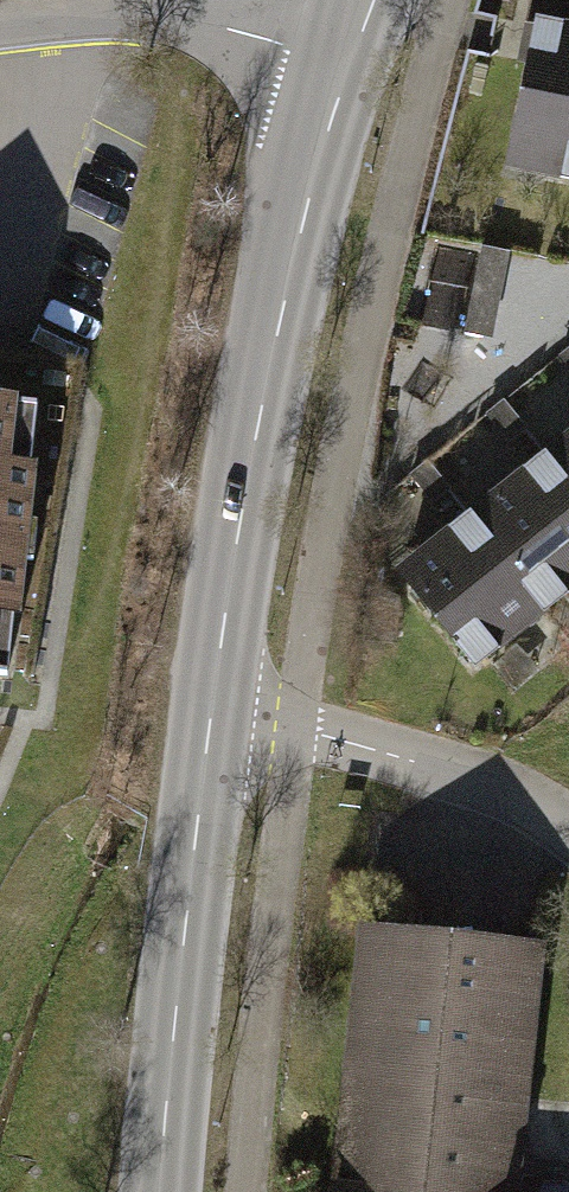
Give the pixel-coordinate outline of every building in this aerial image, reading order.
[(541,25),(512,178),(568,189),(568,31),(541,25)] [(499,332),(514,248),(483,243),(469,327),(499,332)] [(30,410),(0,407),(0,663),(30,410)] [(476,679),(568,606),(568,453),(401,583),(476,679)] [(360,930),(334,1191),(523,1191),(549,953),(360,930)]
